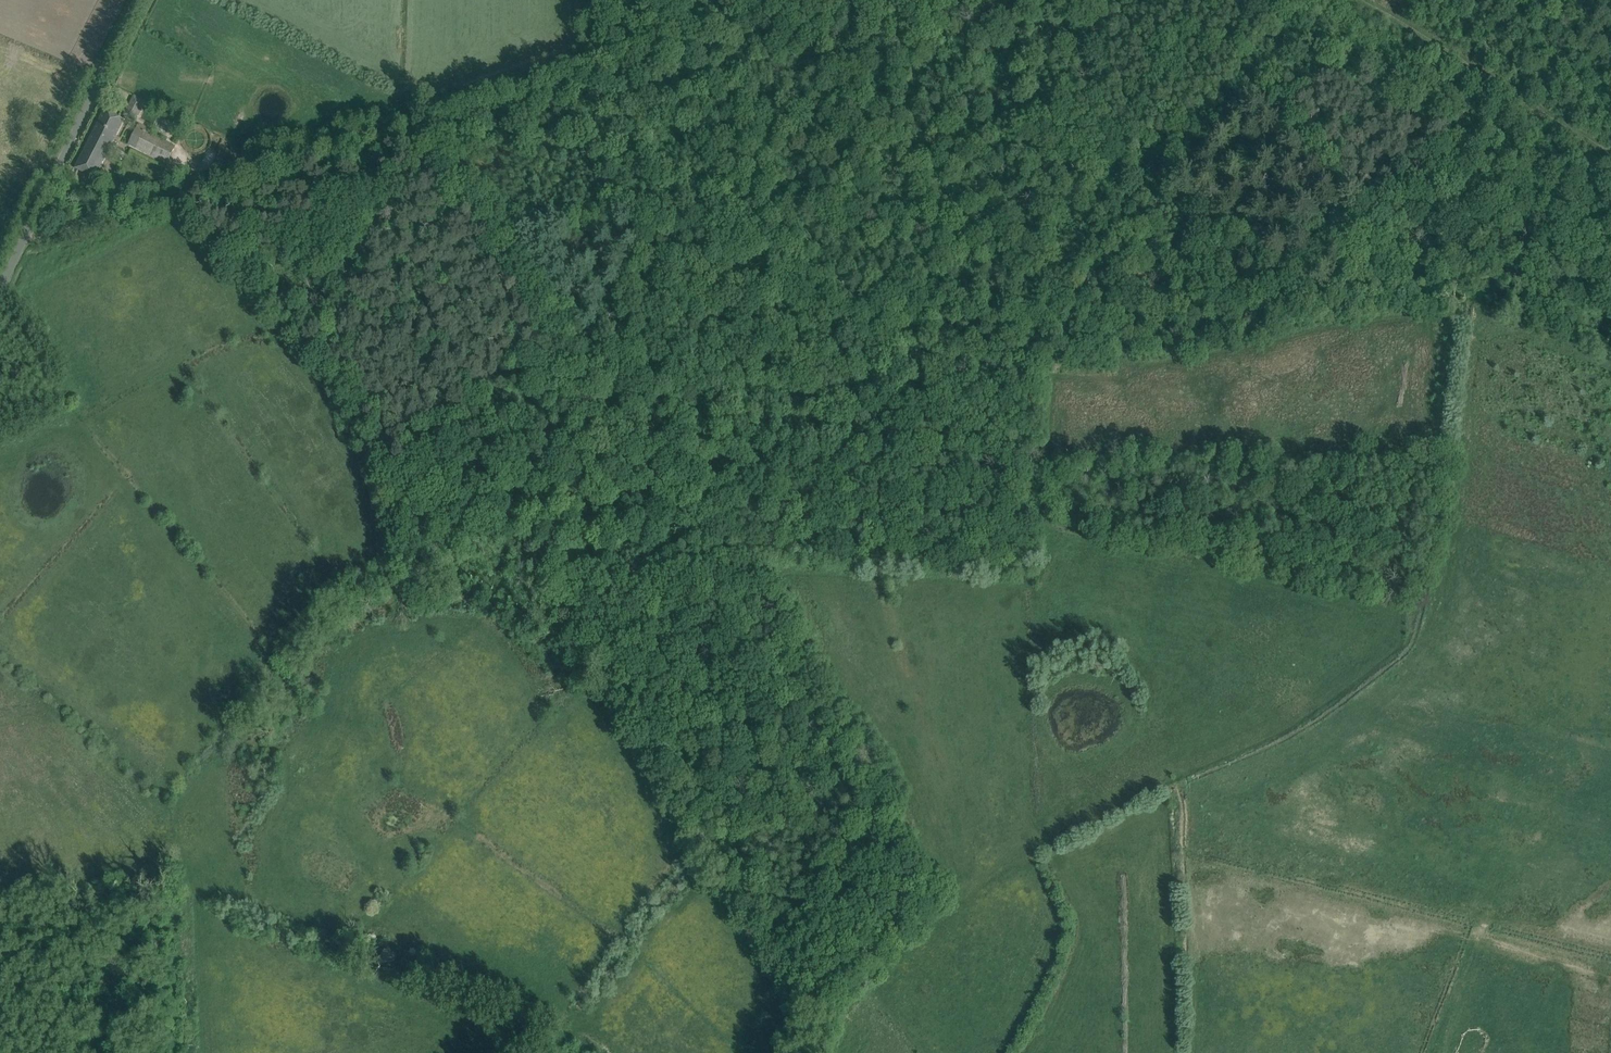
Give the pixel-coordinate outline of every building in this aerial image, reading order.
[(124,120),(114,114),(104,110),(74,168),(94,178),(124,120)] [(127,110),(124,116),(136,122),(139,116),(127,110)] [(128,144),(167,163),(176,145),(137,126),(128,144)]
